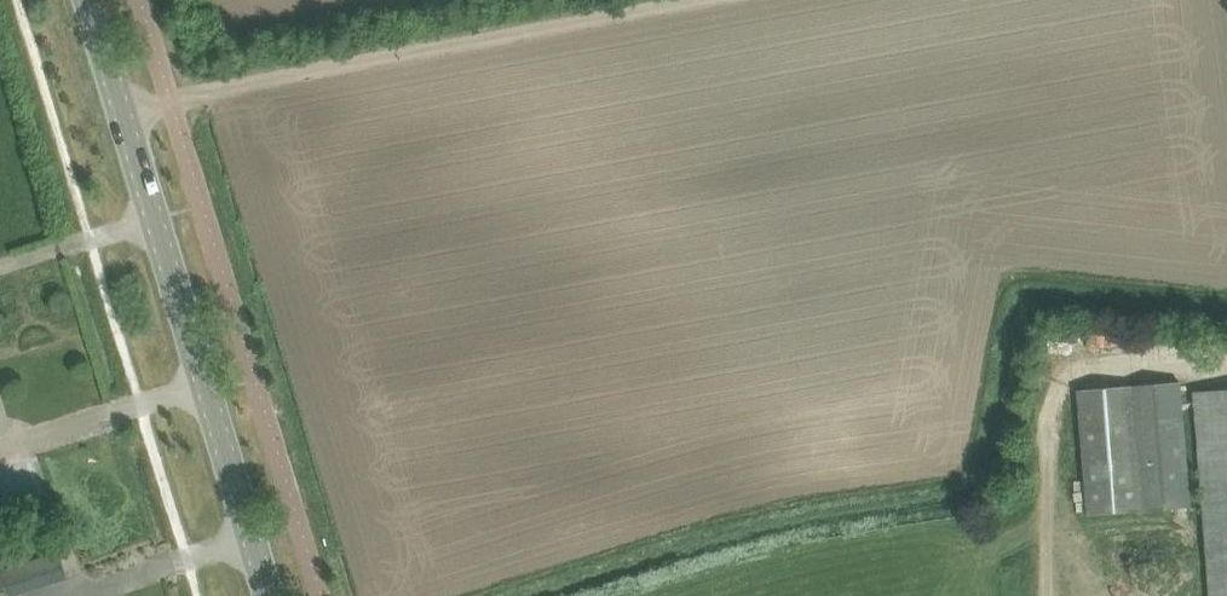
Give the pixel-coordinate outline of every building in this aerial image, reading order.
[(1191,507),(1180,381),(1076,391),(1087,516),(1191,507)] [(1196,392),(1211,595),(1226,595),(1226,389),(1196,392)] [(21,591),(44,584),(67,576),(60,553),(37,561),(0,573),(0,595),(8,595),(21,591)]
